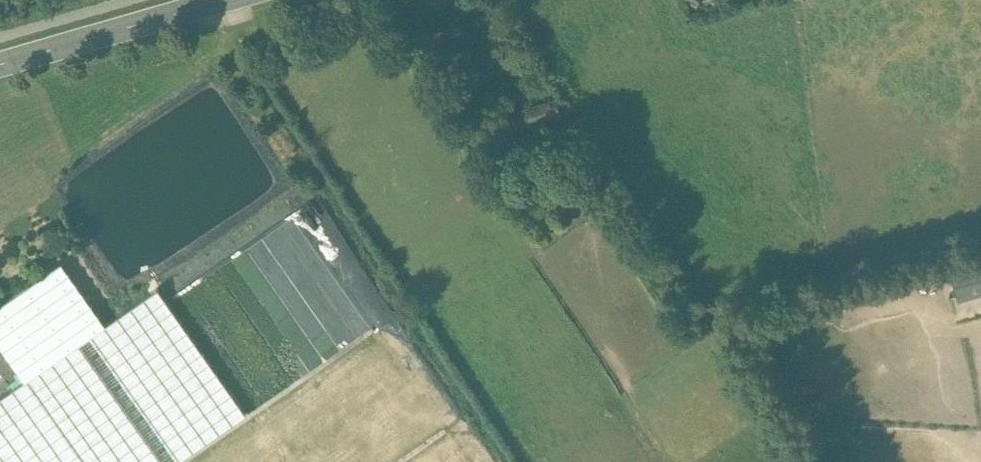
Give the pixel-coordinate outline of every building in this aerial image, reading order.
[(555,100),(522,110),(527,125),(559,115),(555,100)] [(952,269),(959,297),(980,292),(980,262),(952,269)] [(245,413),(157,287),(103,325),(59,263),(0,304),(0,352),(21,382),(0,397),(0,461),(175,461),(245,413)]
